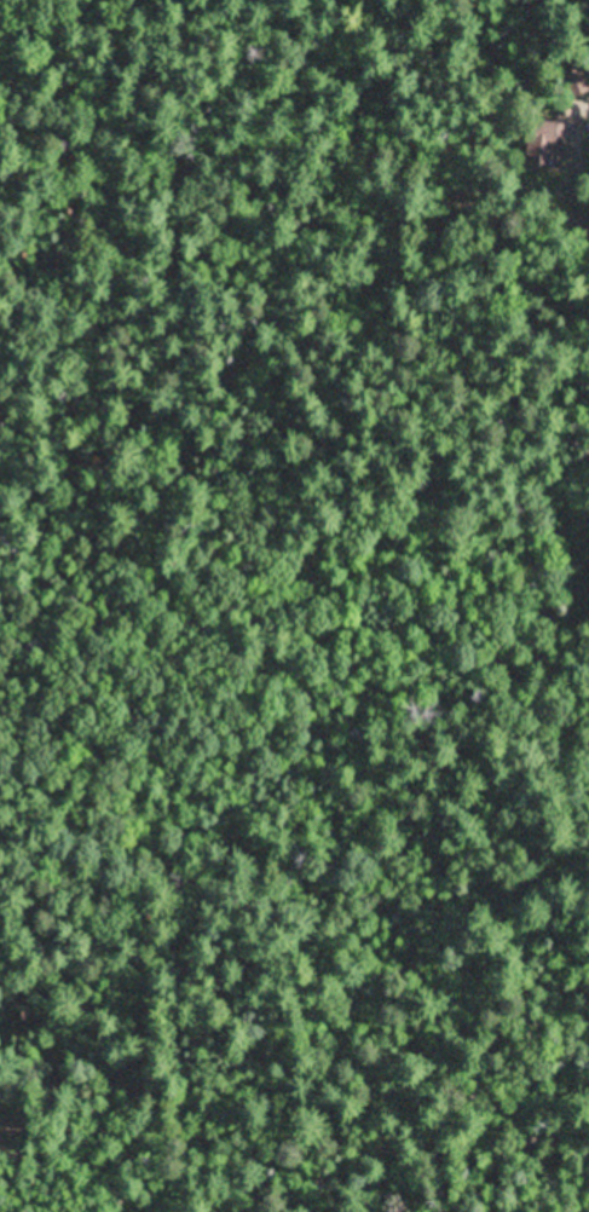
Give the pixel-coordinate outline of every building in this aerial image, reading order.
[(526,123),(528,163),(563,162),(561,121),(526,123)]
